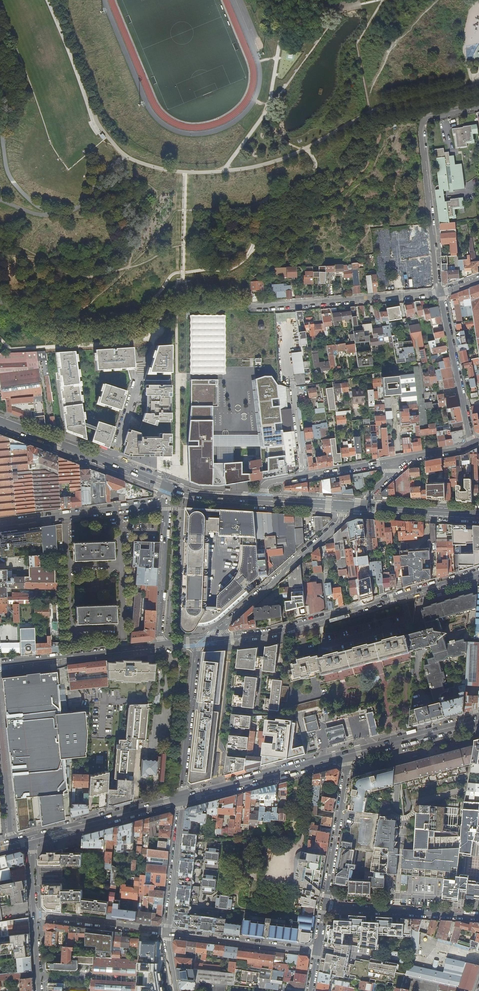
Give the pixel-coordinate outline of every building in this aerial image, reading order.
[(478,131),(477,126),(463,128),(463,129),(453,130),(453,135),(455,135),(457,149),(467,148),(467,145),(471,144),(471,145),(475,144),(474,141),(473,135),(478,135),(478,132),(478,131)] [(444,149),(435,150),(440,186),(438,186),(436,189),(436,192),(437,199),(439,210),(440,225),(450,224),(450,220),(453,219),(453,220),(457,220),(456,216),(455,210),(465,209),(463,199),(451,200),(451,202),(447,202),(447,204),(442,204),(442,198),(441,192),(463,188),(460,165),(456,166),(455,161),(451,162),(450,157),(449,153),(445,153),(444,149)] [(460,165),(463,188),(441,192),(442,198),(445,198),(445,193),(448,193),(448,194),(453,193),(453,192),(466,190),(462,165),(460,165)] [(448,235),(441,235),(442,241),(442,244),(449,243),(451,243),(457,243),(456,234),(452,234),(452,232),(448,233),(448,235)] [(472,276),(477,274),(478,273),(478,269),(478,267),(478,262),(476,262),(474,250),(472,238),(469,239),(470,256),(472,273),(472,276)] [(460,280),(459,279),(459,270),(458,262),(458,256),(454,257),(454,265),(455,265),(455,267),(448,267),(449,280),(456,280),(457,281),(460,280)] [(468,261),(458,262),(459,270),(465,269),(465,272),(470,272),(470,273),(472,273),(470,256),(468,256),(468,261)] [(343,279),(353,278),(352,271),(347,271),(347,268),(347,266),(343,266),(343,272),(343,279)] [(305,284),(313,284),(313,267),(306,268),(306,273),(305,273),(305,284)] [(287,268),(283,268),(283,275),(283,277),(287,277),(287,278),(296,278),(296,268),(287,268)] [(357,270),(352,270),(352,271),(353,278),(354,288),(355,295),(357,294),(360,294),(359,286),(358,286),(357,270)] [(334,282),(334,273),(325,273),(325,282),(334,282)] [(257,282),(251,283),(252,291),(261,290),(261,292),(263,292),(262,290),(264,290),(264,282),(257,282)] [(284,285),(272,285),(273,293),(276,292),(277,298),(286,297),(286,300),(287,300),(289,300),(292,300),(291,287),(290,287),(290,286),(288,287),(284,287),(284,285)] [(469,289),(474,321),(478,352),(478,286),(469,289)] [(463,307),(461,307),(463,322),(474,321),(469,289),(465,291),(459,293),(460,302),(463,301),(463,307)] [(251,292),(249,292),(248,302),(255,302),(258,302),(258,299),(259,294),(251,294),(251,292)] [(458,300),(455,301),(454,301),(457,323),(463,322),(461,307),(460,302),(459,293),(452,296),(450,300),(454,300),(458,299),(458,300)] [(424,306),(423,301),(420,301),(415,302),(418,316),(418,317),(418,318),(421,318),(421,317),(423,316),(423,315),(421,307),(424,306)] [(413,303),(404,305),(405,311),(407,318),(415,316),(413,303)] [(350,307),(352,317),(354,334),(355,341),(355,344),(356,352),(358,367),(372,365),(369,335),(368,336),(364,336),(363,330),(358,331),(358,329),(357,326),(358,326),(358,325),(356,316),(355,306),(350,307)] [(399,306),(386,308),(387,311),(389,321),(401,318),(400,314),(400,312),(399,306)] [(438,306),(428,308),(428,309),(429,313),(430,318),(433,317),(435,317),(440,316),(438,310),(438,306)] [(287,318),(297,317),(296,311),(284,312),(276,313),(277,322),(288,321),(287,318)] [(337,321),(342,320),(341,312),(335,313),(335,311),(332,312),(332,314),(333,321),(334,325),(338,325),(337,321)] [(350,311),(341,312),(342,320),(343,327),(348,327),(347,319),(351,319),(350,311)] [(387,324),(389,323),(389,321),(387,311),(379,312),(381,321),(386,321),(387,324)] [(325,317),(324,314),(322,314),(323,322),(332,321),(331,313),(328,313),(329,316),(325,317)] [(224,360),(224,317),(191,317),(191,374),(224,373),(224,360)] [(314,335),(313,326),(314,326),(314,324),(313,317),(306,317),(307,327),(309,327),(310,336),(311,336),(314,335)] [(332,326),(332,321),(323,322),(323,324),(325,334),(325,336),(327,335),(327,330),(328,330),(328,326),(332,326)] [(362,323),(362,325),(363,329),(363,330),(364,336),(368,336),(368,331),(372,331),(372,329),(371,324),(371,322),(362,323)] [(458,332),(456,333),(457,338),(458,338),(466,337),(465,329),(463,322),(457,323),(454,324),(454,326),(457,325),(458,332)] [(314,326),(315,335),(325,334),(323,324),(314,324),(314,326)] [(419,324),(408,326),(409,329),(410,333),(421,331),(419,324)] [(383,337),(388,336),(389,343),(390,350),(393,350),(391,336),(390,329),(389,325),(387,326),(382,326),(382,328),(383,334),(383,337)] [(380,335),(383,334),(382,328),(375,329),(375,327),(373,328),(373,329),(372,329),(372,331),(373,338),(370,338),(371,346),(384,343),(383,337),(381,337),(380,335)] [(306,331),(299,332),(300,348),(307,347),(306,331)] [(411,341),(412,347),(415,347),(414,339),(418,338),(417,336),(422,335),(421,331),(410,333),(410,335),(411,341)] [(412,347),(411,341),(406,341),(398,343),(396,335),(391,336),(393,350),(396,363),(415,361),(412,347)] [(422,363),(427,362),(427,361),(424,349),(424,345),(422,338),(422,336),(422,335),(417,336),(418,338),(420,350),(421,356),(420,356),(420,357),(421,357),(422,363)] [(445,351),(447,350),(446,345),(436,348),(435,344),(435,340),(428,341),(429,344),(430,343),(432,354),(440,352),(445,351)] [(337,352),(347,351),(346,345),(345,343),(336,344),(337,350),(337,352)] [(334,350),(337,350),(336,344),(335,345),(327,346),(329,361),(331,369),(332,369),(333,368),(334,368),(334,367),(335,366),(335,365),(334,355),(333,350),(334,350)] [(355,344),(346,345),(347,351),(347,353),(356,352),(355,344)] [(172,381),(172,345),(157,346),(151,365),(149,365),(145,380),(172,381)] [(114,348),(95,350),(97,370),(135,368),(133,347),(116,348),(116,350),(114,350),(114,348)] [(75,351),(57,352),(59,368),(57,368),(58,373),(56,373),(56,379),(59,379),(65,431),(86,439),(84,425),(84,422),(75,351)] [(469,362),(468,357),(467,351),(460,352),(461,358),(462,363),(469,362)] [(36,352),(7,353),(0,353),(0,391),(2,399),(6,399),(11,398),(33,396),(42,395),(38,361),(36,352)] [(36,352),(38,361),(42,361),(47,360),(46,352),(36,352)] [(292,353),(296,385),(299,385),(306,384),(303,365),(303,362),(302,355),(301,352),(292,353)] [(331,369),(329,361),(327,361),(327,365),(325,365),(324,362),(319,362),(318,353),(313,354),(315,363),(314,363),(315,368),(321,367),(322,371),(331,369)] [(437,355),(431,356),(433,363),(436,363),(437,369),(450,367),(448,357),(443,359),(443,361),(436,363),(435,359),(438,358),(437,355)] [(47,360),(42,361),(44,376),(45,376),(48,401),(52,401),(50,385),(50,383),(47,360)] [(468,368),(470,379),(475,379),(475,376),(474,371),(474,369),(473,362),(464,364),(465,368),(468,368)] [(416,366),(413,367),(414,371),(414,374),(420,429),(428,428),(428,425),(427,425),(425,410),(423,398),(422,398),(419,369),(418,369),(418,366),(417,366),(416,366)] [(436,381),(442,379),(445,391),(454,389),(452,379),(450,367),(437,369),(434,370),(436,381)] [(434,370),(434,369),(428,370),(428,372),(430,383),(437,383),(436,381),(434,370)] [(402,411),(399,411),(401,426),(415,424),(417,438),(414,439),(414,442),(412,442),(413,451),(422,450),(420,435),(420,429),(414,374),(382,377),(384,396),(390,395),(400,394),(401,401),(401,403),(407,402),(407,405),(402,406),(402,408),(400,408),(401,409),(402,409),(402,411)] [(277,388),(277,384),(271,375),(264,376),(256,379),(262,435),(263,447),(260,447),(261,457),(285,454),(282,432),(280,411),(277,388)] [(381,378),(375,379),(373,379),(373,387),(382,386),(381,378)] [(191,406),(188,454),(189,481),(198,485),(214,486),(219,486),(249,481),(249,473),(242,473),(241,462),(234,462),(226,462),(213,463),(213,446),(213,435),(213,406),(219,406),(218,379),(191,379),(191,406)] [(172,381),(145,380),(145,395),(147,395),(149,395),(148,403),(148,413),(147,413),(145,413),(140,428),(130,424),(125,440),(127,442),(123,453),(129,456),(171,456),(172,381)] [(120,409),(125,390),(103,382),(97,402),(120,409)] [(345,383),(341,383),(342,392),(349,392),(348,382),(345,383)] [(333,388),(334,397),(335,402),(336,402),(336,401),(337,401),(336,395),(338,395),(338,394),(336,394),(336,393),(342,392),(341,383),(333,384),(333,388)] [(277,388),(280,411),(287,410),(285,386),(278,384),(277,384),(277,388)] [(301,402),(308,401),(306,385),(299,386),(301,402)] [(326,386),(322,386),(323,396),(327,396),(329,410),(336,409),(335,405),(335,403),(335,402),(334,397),(333,388),(326,389),(326,386)] [(316,388),(308,389),(309,398),(317,397),(316,388)] [(353,391),(353,397),(353,403),(365,402),(364,390),(353,391)] [(440,394),(437,394),(438,403),(439,407),(441,406),(442,410),(446,409),(444,398),(443,394),(440,394)] [(42,395),(33,396),(36,423),(41,425),(46,426),(42,395)] [(36,423),(33,396),(11,398),(11,403),(31,402),(33,422),(36,423)] [(456,396),(444,398),(446,409),(458,406),(457,400),(456,398),(456,396)] [(11,406),(11,413),(20,417),(30,420),(29,412),(21,411),(23,406),(11,406)] [(451,423),(461,421),(459,412),(458,406),(446,409),(449,423),(451,423)] [(287,410),(280,411),(282,432),(291,431),(292,447),(296,446),(294,431),(291,409),(287,410)] [(344,415),(336,415),(337,423),(337,425),(346,424),(345,414),(344,415)] [(385,415),(375,416),(376,425),(376,426),(386,425),(385,415)] [(366,453),(372,453),(370,425),(369,419),(363,420),(364,430),(365,430),(366,440),(365,440),(365,442),(366,453)] [(95,429),(91,441),(108,448),(115,426),(97,421),(95,427),(95,429)] [(451,423),(453,431),(461,429),(463,429),(462,426),(461,421),(451,423)] [(318,429),(324,428),(327,428),(328,428),(327,424),(313,426),(315,439),(321,438),(319,430),(318,430),(318,429)] [(420,435),(437,433),(436,432),(435,424),(428,425),(428,428),(420,429),(420,435)] [(312,427),(304,428),(305,438),(313,437),(312,427)] [(382,449),(377,449),(378,458),(383,457),(388,456),(387,438),(387,435),(386,428),(381,428),(382,449)] [(463,438),(461,429),(453,431),(450,432),(453,444),(461,443),(463,438)] [(443,430),(436,432),(437,433),(438,447),(443,446),(446,446),(445,440),(443,430)] [(285,454),(287,474),(291,473),(295,472),(292,447),(291,431),(282,432),(285,454)] [(16,515),(12,470),(39,468),(38,449),(33,447),(12,439),(0,434),(0,517),(16,515)] [(213,446),(226,446),(226,462),(234,462),(235,446),(260,447),(263,447),(262,435),(213,435),(213,446)] [(402,438),(403,453),(410,452),(411,452),(410,442),(412,441),(412,439),(410,440),(410,437),(402,438)] [(327,453),(331,452),(330,443),(329,439),(322,439),(323,453),(327,453)] [(307,455),(312,455),(314,455),(313,444),(306,445),(307,455)] [(348,447),(343,447),(341,447),(342,457),(349,456),(348,447)] [(43,451),(38,449),(39,468),(40,483),(49,482),(50,500),(51,510),(60,509),(60,498),(59,484),(57,456),(55,455),(49,453),(43,451)] [(476,485),(472,485),(472,493),(478,493),(478,469),(478,455),(477,449),(472,451),(471,452),(471,458),(472,458),(473,480),(477,480),(477,482),(476,482),(476,485)] [(466,472),(471,471),(471,460),(470,460),(470,458),(471,458),(471,452),(465,455),(463,455),(456,456),(457,479),(457,482),(460,482),(460,480),(470,479),(470,475),(462,475),(461,461),(466,460),(466,472)] [(340,453),(332,454),(332,456),(333,466),(338,465),(341,464),(340,453)] [(261,471),(262,478),(265,478),(284,474),(287,474),(285,454),(261,457),(261,459),(261,466),(261,471)] [(328,455),(327,455),(316,457),(316,462),(317,462),(318,468),(322,468),(329,466),(333,466),(332,456),(328,457),(328,455)] [(63,458),(57,456),(59,484),(69,483),(68,460),(63,458)] [(312,456),(307,457),(309,470),(313,469),(318,468),(317,462),(316,462),(313,463),(312,456)] [(452,468),(452,479),(457,479),(456,456),(450,457),(444,458),(445,473),(446,473),(446,467),(454,466),(454,468),(452,468)] [(258,466),(261,466),(261,459),(257,460),(253,460),(248,461),(249,468),(251,468),(251,473),(249,473),(249,481),(257,479),(262,478),(261,471),(259,471),(258,466)] [(443,470),(443,459),(439,459),(435,460),(426,462),(427,475),(431,474),(432,474),(432,472),(443,470)] [(73,462),(68,460),(69,483),(69,485),(80,485),(80,480),(79,469),(79,465),(73,462)] [(12,470),(16,515),(29,513),(42,511),(40,483),(39,468),(12,470)] [(395,481),(396,498),(412,498),(411,486),(410,480),(410,478),(410,469),(410,468),(395,481)] [(417,479),(421,479),(420,468),(417,468),(410,469),(410,478),(411,478),(411,477),(416,476),(416,477),(417,477),(417,479)] [(90,486),(80,487),(81,506),(87,505),(106,503),(105,475),(90,469),(83,470),(83,469),(79,469),(80,480),(90,480),(90,486)] [(121,493),(125,493),(125,492),(125,482),(116,479),(105,475),(106,503),(110,502),(109,490),(111,488),(117,490),(116,492),(121,493)] [(344,484),(352,483),(352,480),(351,475),(345,476),(340,477),(341,481),(343,494),(349,494),(354,495),(353,489),(346,489),(345,486),(344,484)] [(343,494),(341,481),(339,482),(340,483),(337,483),(336,478),(331,479),(332,493),(334,493),(338,494),(343,494)] [(332,493),(331,479),(323,480),(324,493),(329,493),(332,493)] [(364,484),(363,481),(363,479),(354,480),(356,490),(364,488),(364,484)] [(450,483),(445,483),(446,501),(451,501),(450,485),(457,484),(457,482),(457,479),(452,479),(450,479),(445,480),(445,482),(450,481),(450,483)] [(459,486),(457,486),(458,501),(465,502),(472,502),(472,493),(472,485),(471,479),(470,479),(460,480),(460,482),(464,482),(464,481),(465,481),(465,488),(468,491),(467,492),(461,492),(460,491),(462,490),(462,487),(459,486)] [(421,487),(415,487),(414,480),(410,480),(411,486),(412,498),(417,499),(422,499),(421,490),(421,487)] [(49,500),(50,500),(49,482),(40,483),(42,511),(46,511),(50,510),(49,500)] [(137,491),(139,487),(137,487),(125,482),(125,492),(132,492),(133,489),(137,491)] [(314,485),(314,482),(308,483),(309,492),(315,492),(317,492),(317,485),(314,485)] [(446,501),(445,483),(427,484),(427,490),(428,495),(428,499),(446,501)] [(76,507),(81,506),(80,487),(80,485),(69,485),(69,490),(69,494),(70,496),(70,508),(76,507)] [(390,497),(389,486),(381,493),(382,495),(382,497),(387,497),(390,497)] [(142,493),(125,495),(125,500),(140,499),(153,497),(154,493),(142,489),(142,493)] [(64,497),(60,498),(60,509),(65,508),(70,508),(70,496),(65,497),(65,495),(63,495),(64,497)] [(211,532),(211,518),(212,509),(195,508),(187,508),(186,536),(188,536),(188,542),(185,542),(184,568),(187,568),(187,574),(184,574),(183,600),(186,601),(186,607),(183,607),(182,626),(183,627),(183,629),(184,630),(186,631),(187,632),(189,633),(191,633),(192,633),(193,632),(194,632),(196,631),(197,630),(197,629),(199,626),(207,612),(207,611),(207,610),(206,609),(205,608),(204,608),(200,608),(200,606),(200,600),(205,601),(205,576),(202,576),(202,568),(206,568),(206,543),(203,543),(203,536),(211,536),(211,532)] [(248,595),(253,591),(256,588),(253,585),(252,584),(253,583),(250,547),(258,547),(257,539),(255,512),(241,511),(241,516),(235,516),(235,511),(221,510),(221,518),(221,533),(221,536),(233,537),(233,534),(237,534),(241,534),(241,537),(244,537),(244,548),(243,553),(243,554),(243,557),(243,560),(243,562),(242,565),(241,568),(240,571),(245,575),(240,580),(236,578),(234,581),(231,583),(228,587),(223,591),(221,593),(220,594),(219,596),(219,598),(218,600),(218,607),(218,609),(221,609),(226,615),(242,601),(242,600),(248,595)] [(257,539),(265,539),(265,537),(274,536),(273,525),(272,513),(265,513),(255,512),(257,539)] [(280,525),(281,514),(272,513),(273,525),(280,525)] [(295,523),(294,515),(290,515),(285,514),(285,522),(295,523)] [(303,528),(302,515),(294,515),(295,523),(295,527),(303,528)] [(313,516),(315,536),(332,520),(331,517),(313,516)] [(221,533),(221,518),(211,518),(211,532),(221,533)] [(368,550),(381,549),(380,545),(380,542),(382,542),(387,541),(385,528),(384,520),(375,520),(364,519),(364,520),(366,536),(367,541),(368,550)] [(359,537),(366,536),(364,520),(348,523),(351,538),(359,537)] [(399,532),(406,531),(406,530),(405,522),(402,522),(398,521),(399,532)] [(276,525),(273,525),(274,536),(265,537),(265,539),(268,567),(269,577),(292,556),(297,551),(297,547),(295,527),(295,523),(285,522),(286,535),(277,536),(276,525)] [(424,535),(423,523),(421,523),(413,522),(414,530),(414,533),(406,533),(406,531),(399,532),(400,541),(417,539),(417,536),(423,536),(424,535)] [(410,530),(414,530),(413,522),(410,522),(405,522),(406,530),(408,530),(408,532),(411,532),(410,530)] [(344,526),(342,528),(343,537),(347,537),(348,539),(351,539),(351,538),(348,523),(344,526)] [(23,542),(19,542),(19,544),(19,550),(16,550),(16,556),(29,555),(39,554),(43,554),(41,527),(41,524),(35,525),(35,531),(36,545),(39,545),(39,548),(30,549),(28,549),(29,548),(21,549),(21,547),(24,547),(25,538),(23,538),(23,542)] [(437,540),(447,540),(447,536),(447,524),(442,524),(439,524),(440,532),(437,532),(437,540)] [(56,525),(41,527),(43,554),(57,553),(57,542),(56,525)] [(474,547),(473,526),(468,526),(459,525),(459,548),(474,547)] [(19,542),(23,542),(23,538),(22,533),(22,526),(0,529),(0,543),(8,542),(8,543),(19,542)] [(304,541),(303,528),(295,527),(297,547),(304,541)] [(342,543),(344,542),(343,537),(342,528),(337,532),(334,535),(335,543),(336,553),(338,565),(342,565),(342,567),(338,568),(339,570),(348,569),(347,565),(346,559),(341,559),(340,550),(339,542),(342,541),(342,543)] [(392,528),(385,528),(387,541),(387,544),(393,544),(392,532),(392,528)] [(428,548),(400,550),(401,556),(402,569),(404,588),(413,585),(425,581),(432,579),(432,578),(431,567),(430,551),(430,544),(430,539),(429,539),(428,541),(428,548)] [(114,558),(113,541),(74,543),(74,560),(114,558)] [(159,554),(160,542),(133,541),(132,566),(137,566),(158,568),(159,554)] [(367,541),(360,542),(366,592),(373,590),(371,576),(370,562),(368,550),(367,541)] [(0,543),(0,557),(8,557),(8,545),(8,543),(8,542),(0,543)] [(439,564),(438,564),(438,577),(449,574),(449,567),(448,565),(448,561),(448,559),(448,543),(442,543),(442,542),(437,542),(437,543),(438,550),(438,552),(447,552),(447,555),(444,556),(445,560),(439,561),(439,564)] [(328,554),(336,553),(335,543),(326,544),(327,546),(327,552),(328,554)] [(253,583),(255,581),(260,576),(260,567),(258,547),(250,547),(253,583)] [(318,561),(322,561),(321,553),(320,547),(312,554),(315,573),(323,572),(323,566),(320,566),(320,565),(318,565),(318,561)] [(462,558),(460,559),(460,560),(460,570),(460,571),(469,568),(475,567),(475,555),(474,547),(459,548),(459,549),(459,550),(462,549),(462,558)] [(354,561),(352,549),(349,549),(345,550),(346,559),(347,565),(355,564),(354,561)] [(375,562),(377,576),(378,584),(380,587),(380,594),(385,593),(384,588),(383,579),(381,549),(368,550),(370,562),(375,562)] [(30,566),(39,566),(39,554),(29,555),(29,566),(30,566)] [(290,586),(290,587),(292,587),(292,586),(303,585),(303,583),(302,575),(301,564),(292,573),(289,575),(289,577),(290,586)] [(351,595),(359,594),(360,594),(355,564),(347,565),(348,569),(349,578),(351,595)] [(39,566),(30,566),(31,577),(45,576),(44,572),(44,566),(39,566)] [(135,584),(157,585),(158,568),(137,566),(135,584)] [(268,567),(260,567),(260,576),(260,577),(269,577),(268,567)] [(59,589),(58,582),(45,582),(24,582),(24,577),(17,577),(13,577),(12,577),(11,577),(10,577),(10,578),(10,579),(10,580),(7,580),(7,569),(0,569),(0,597),(10,597),(10,595),(7,595),(7,587),(59,589)] [(343,579),(349,578),(348,569),(339,570),(339,572),(340,576),(343,576),(343,579)] [(44,572),(45,576),(45,582),(58,582),(58,572),(44,572)] [(303,585),(305,606),(309,606),(310,615),(318,613),(325,611),(324,600),(320,597),(319,597),(318,595),(323,594),(321,583),(317,583),(316,581),(303,583),(303,585)] [(157,585),(135,584),(135,589),(141,590),(143,592),(144,593),(146,593),(145,610),(156,610),(157,601),(157,589),(157,585)] [(287,611),(305,606),(303,585),(292,586),(292,587),(293,601),(290,601),(287,601),(287,611)] [(143,628),(141,628),(141,630),(136,631),(136,629),(138,629),(141,592),(143,592),(141,590),(135,589),(135,592),(130,643),(142,641),(152,640),(154,637),(155,629),(144,628),(143,628)] [(338,599),(339,607),(344,605),(343,597),(342,589),(332,591),(333,593),(334,600),(338,599)] [(446,601),(443,602),(438,604),(438,606),(437,606),(437,605),(436,605),(435,605),(435,604),(434,605),(433,605),(433,606),(433,607),(433,608),(432,605),(428,607),(424,608),(424,610),(422,611),(427,630),(419,632),(418,633),(416,633),(413,634),(407,636),(407,637),(408,637),(408,639),(407,639),(411,652),(420,650),(422,649),(424,648),(427,648),(432,646),(435,657),(428,659),(429,664),(424,666),(425,670),(428,670),(427,670),(427,671),(426,671),(426,672),(426,673),(427,674),(428,674),(429,674),(429,675),(427,675),(429,684),(431,683),(432,684),(431,684),(430,685),(430,686),(430,687),(431,688),(432,688),(433,688),(430,689),(433,699),(432,699),(432,701),(440,698),(441,698),(441,694),(448,690),(448,689),(444,689),(443,683),(445,683),(444,679),(446,679),(444,671),(442,672),(439,662),(447,659),(447,658),(452,657),(453,658),(458,657),(464,655),(467,655),(467,642),(465,642),(464,639),(459,641),(454,642),(454,641),(453,640),(452,640),(451,640),(451,641),(450,641),(450,642),(450,643),(447,644),(446,644),(445,638),(444,638),(443,638),(442,638),(441,638),(441,637),(440,637),(440,636),(440,635),(440,634),(440,633),(441,633),(441,632),(442,632),(442,630),(440,620),(443,619),(451,616),(460,614),(469,611),(471,609),(470,607),(477,608),(477,594),(474,595),(474,593),(470,594),(465,596),(466,598),(465,598),(464,597),(463,597),(463,596),(462,596),(462,597),(461,597),(461,598),(461,599),(460,600),(459,597),(451,600),(452,602),(451,602),(450,601),(449,601),(448,601),(447,601),(447,602),(447,603),(447,604),(446,604),(446,601)] [(50,635),(60,635),(59,603),(54,603),(49,603),(49,605),(50,635)] [(0,604),(0,613),(7,613),(7,610),(10,610),(13,614),(13,622),(20,622),(19,604),(0,604)] [(117,608),(117,604),(76,606),(77,623),(116,622),(116,608),(117,608)] [(42,643),(35,643),(36,654),(44,653),(51,652),(51,646),(50,635),(49,605),(34,606),(35,617),(45,617),(45,630),(46,630),(47,642),(42,643)] [(218,607),(200,606),(200,608),(204,608),(205,608),(206,609),(207,610),(207,611),(207,612),(199,626),(201,626),(202,626),(205,626),(207,626),(209,625),(211,625),(213,624),(215,623),(218,621),(220,620),(226,615),(221,609),(218,609),(218,607)] [(249,618),(255,612),(255,609),(255,606),(250,610),(244,615),(247,629),(248,629),(252,628),(257,628),(256,620),(249,621),(249,618)] [(256,620),(282,616),(281,606),(269,607),(266,607),(266,608),(255,609),(255,612),(256,620)] [(145,610),(142,609),(142,612),(145,613),(145,617),(142,616),(141,621),(142,621),(143,621),(144,621),(155,622),(156,616),(156,610),(145,610)] [(239,630),(247,629),(244,615),(231,627),(232,631),(239,630)] [(143,621),(142,621),(141,624),(144,625),(144,626),(141,627),(141,628),(143,628),(144,628),(155,629),(155,625),(155,622),(144,621),(143,621)] [(35,628),(20,628),(21,655),(25,655),(25,651),(26,650),(27,651),(28,651),(29,651),(30,651),(30,650),(31,651),(32,654),(36,654),(35,643),(35,630),(35,628)] [(326,657),(319,658),(322,670),(324,676),(411,653),(411,652),(407,639),(408,639),(408,637),(407,637),(407,636),(406,635),(400,637),(400,636),(384,640),(385,641),(371,645),(370,644),(355,648),(355,649),(341,653),(341,652),(326,656),(326,657)] [(53,646),(51,646),(51,652),(57,651),(61,651),(61,642),(53,642),(53,646)] [(468,685),(476,686),(478,686),(478,642),(473,642),(467,642),(467,655),(466,667),(465,685),(468,685)] [(259,648),(240,650),(237,668),(256,670),(257,668),(264,669),(264,671),(276,673),(279,645),(271,647),(267,647),(265,657),(258,656),(259,648)] [(208,780),(213,779),(216,753),(220,712),(215,712),(216,704),(221,705),(227,651),(220,651),(211,652),(204,652),(199,702),(205,703),(204,710),(198,710),(197,715),(196,726),(195,736),(194,740),(190,781),(193,784),(200,782),(205,780),(208,780)] [(317,671),(322,670),(319,658),(318,655),(312,657),(311,656),(308,657),(298,660),(298,662),(291,664),(293,670),(289,671),(292,682),(309,677),(309,675),(312,674),(313,674),(312,673),(317,671)] [(108,678),(107,663),(107,661),(67,665),(68,671),(69,690),(70,690),(77,689),(108,686),(108,678)] [(114,663),(107,663),(108,678),(114,678),(114,679),(121,679),(121,681),(140,681),(140,680),(147,680),(147,678),(154,679),(156,664),(148,664),(148,663),(140,663),(140,661),(122,661),(122,662),(114,662),(114,663)] [(11,677),(2,678),(7,722),(10,747),(9,747),(9,751),(11,751),(11,755),(10,755),(11,766),(12,765),(13,775),(12,775),(13,785),(14,785),(15,792),(13,792),(14,802),(16,802),(16,803),(15,804),(15,805),(16,805),(16,810),(15,810),(16,818),(17,818),(18,822),(16,822),(17,830),(36,825),(35,820),(65,817),(61,766),(68,765),(67,758),(86,756),(85,751),(86,751),(87,732),(86,718),(88,718),(88,714),(85,714),(85,711),(61,713),(57,671),(49,672),(49,674),(45,674),(45,673),(39,673),(40,675),(36,675),(33,675),(27,676),(27,675),(20,676),(20,677),(18,677),(18,676),(14,676),(14,678),(11,678),(11,677)] [(242,676),(237,676),(235,687),(241,687),(241,685),(246,686),(245,688),(244,697),(240,697),(240,696),(234,695),(233,706),(239,707),(239,705),(243,705),(243,707),(255,709),(258,678),(247,677),(246,678),(242,677),(242,676)] [(283,681),(268,679),(267,690),(272,691),(271,699),(266,699),(265,710),(279,711),(281,701),(282,686),(283,681)] [(443,698),(441,698),(440,698),(445,718),(455,715),(464,713),(464,703),(465,685),(462,685),(458,686),(461,696),(459,697),(460,698),(445,702),(444,698),(445,698),(444,697),(444,696),(442,696),(443,698)] [(468,685),(465,685),(464,703),(473,703),(473,710),(476,709),(478,709),(478,696),(478,694),(477,695),(477,696),(468,696),(468,685)] [(289,687),(282,686),(281,701),(287,702),(289,687)] [(80,694),(77,689),(70,690),(69,690),(67,690),(69,707),(78,707),(81,701),(80,694)] [(294,706),(295,712),(296,712),(313,708),(324,705),(322,698),(314,701),(294,706)] [(434,701),(434,704),(435,705),(434,705),(437,718),(438,718),(438,719),(445,718),(440,698),(432,701),(434,701)] [(469,711),(473,710),(473,703),(464,703),(464,713),(469,711)] [(133,775),(135,749),(136,749),(137,740),(137,739),(144,739),(148,708),(147,708),(147,704),(129,704),(126,739),(118,739),(118,740),(118,743),(118,744),(116,744),(114,771),(118,771),(117,779),(125,779),(125,775),(133,775)] [(428,704),(425,705),(425,723),(433,721),(432,720),(433,720),(430,706),(429,707),(429,706),(428,704)] [(434,704),(429,706),(429,707),(430,706),(433,720),(432,720),(433,721),(435,720),(438,719),(438,718),(437,718),(434,705),(435,705),(434,704)] [(422,708),(411,711),(411,725),(413,724),(413,726),(419,725),(425,723),(425,705),(422,706),(422,708)] [(375,717),(374,712),(367,714),(373,737),(379,735),(375,717)] [(232,714),(231,727),(250,729),(252,717),(232,714)] [(315,715),(304,717),(308,732),(319,729),(315,715)] [(277,721),(267,720),(265,732),(265,735),(276,736),(275,744),(264,743),(262,766),(266,764),(271,763),(290,758),(303,755),(306,754),(304,746),(293,749),(296,723),(292,722),(292,720),(277,719),(277,721)] [(331,746),(347,741),(345,733),(342,724),(326,728),(328,737),(331,746)] [(256,731),(251,731),(248,750),(247,761),(246,770),(255,767),(262,766),(264,743),(265,738),(265,735),(265,732),(259,731),(258,737),(259,738),(259,745),(260,745),(259,757),(250,756),(251,752),(253,753),(254,742),(255,742),(256,731)] [(229,748),(248,750),(249,738),(230,735),(229,748)] [(394,784),(401,782),(400,779),(401,779),(401,775),(401,773),(401,771),(402,771),(402,769),(406,768),(406,767),(417,764),(417,765),(421,764),(421,766),(423,766),(422,763),(447,757),(447,758),(450,757),(450,758),(452,758),(451,756),(458,754),(458,756),(460,756),(460,755),(462,754),(462,753),(467,752),(467,751),(469,751),(469,750),(471,750),(471,749),(473,748),(475,747),(475,746),(461,750),(395,767),(394,784)] [(465,765),(472,764),(475,747),(473,748),(471,749),(471,750),(469,750),(469,751),(467,751),(467,752),(462,753),(462,754),(460,755),(460,756),(458,756),(458,754),(451,756),(452,758),(450,758),(450,757),(447,758),(447,757),(422,763),(423,766),(421,766),(421,764),(417,765),(417,764),(406,767),(406,768),(402,769),(402,771),(401,771),(401,773),(401,775),(401,779),(400,779),(401,782),(405,781),(407,789),(467,773),(465,765)] [(143,758),(143,759),(142,759),(140,775),(147,776),(148,773),(156,774),(158,756),(157,755),(152,755),(152,760),(148,760),(148,759),(147,758),(144,757),(143,758)] [(246,770),(247,759),(228,757),(225,775),(231,774),(241,771),(246,770)] [(478,764),(472,764),(469,782),(478,783),(478,764)] [(385,787),(394,784),(395,767),(390,768),(382,770),(380,792),(384,793),(385,787)] [(336,785),(338,785),(341,771),(338,768),(328,771),(327,780),(326,780),(326,786),(328,786),(328,781),(332,781),(331,784),(334,784),(334,786),(336,786),(336,785)] [(384,793),(380,792),(382,770),(380,771),(376,772),(373,806),(365,806),(364,812),(368,813),(381,814),(384,793)] [(103,791),(108,792),(108,786),(108,774),(108,772),(104,772),(101,772),(100,774),(97,774),(97,775),(94,774),(93,776),(90,775),(89,787),(89,793),(89,795),(93,795),(93,794),(96,795),(96,793),(99,793),(100,792),(103,792),(103,791)] [(373,806),(376,772),(373,773),(368,774),(366,799),(365,806),(373,806)] [(313,785),(321,786),(321,784),(322,773),(317,774),(314,775),(313,785)] [(72,787),(89,787),(90,775),(73,774),(72,787)] [(362,780),(359,799),(366,799),(368,774),(366,775),(362,775),(362,780)] [(359,776),(355,778),(351,782),(349,797),(359,799),(362,780),(362,775),(361,776),(359,776)] [(117,786),(108,786),(108,792),(107,807),(113,805),(119,804),(130,801),(132,800),(133,793),(131,793),(132,783),(133,779),(130,779),(129,779),(125,779),(117,779),(117,786)] [(279,796),(287,796),(288,782),(281,783),(278,784),(277,800),(278,800),(279,800),(279,796)] [(469,782),(465,801),(478,802),(478,783),(469,782)] [(272,820),(279,820),(279,818),(279,815),(278,813),(278,808),(278,800),(277,800),(278,784),(269,787),(261,789),(261,800),(265,800),(265,804),(261,804),(259,821),(272,822),(272,820)] [(321,786),(313,785),(311,805),(318,806),(319,806),(320,802),(321,786)] [(75,788),(72,788),(72,807),(70,808),(71,816),(81,813),(88,812),(89,795),(89,793),(86,793),(86,792),(84,792),(83,804),(75,804),(75,788)] [(259,801),(261,801),(261,800),(261,789),(257,790),(253,791),(251,805),(256,805),(256,799),(259,799),(259,801)] [(238,795),(237,805),(237,808),(236,816),(236,820),(234,833),(242,834),(242,829),(249,830),(250,825),(251,808),(251,805),(253,791),(247,792),(245,793),(244,793),(238,795)] [(234,805),(237,805),(238,795),(233,796),(226,798),(220,800),(219,814),(236,816),(237,808),(236,808),(236,807),(234,806),(234,805)] [(327,803),(325,811),(334,812),(335,805),(336,798),(325,796),(323,796),(322,802),(323,802),(327,803)] [(359,799),(349,797),(348,803),(347,810),(355,811),(364,812),(365,806),(366,799),(359,799)] [(212,832),(217,832),(218,816),(219,814),(220,800),(215,801),(209,802),(208,813),(213,814),(213,817),(215,818),(215,820),(212,819),(212,820),(212,822),(211,822),(210,823),(213,824),(212,832)] [(465,801),(463,836),(441,837),(443,807),(417,805),(415,850),(403,849),(401,875),(404,875),(445,879),(461,881),(462,877),(458,877),(461,852),(465,853),(465,849),(473,850),(474,840),(478,842),(478,802),(465,801)] [(197,822),(206,824),(207,823),(208,813),(209,802),(198,805),(189,808),(187,811),(185,828),(190,829),(191,829),(192,821),(197,821),(197,822)] [(250,825),(259,825),(259,821),(261,804),(261,802),(257,802),(257,810),(258,811),(257,815),(253,814),(254,808),(251,808),(250,825)] [(284,808),(278,808),(278,813),(279,815),(279,818),(281,818),(280,820),(283,820),(283,818),(286,818),(287,807),(284,807),(284,808)] [(384,887),(385,878),(375,877),(375,872),(385,873),(397,874),(399,849),(395,848),(397,821),(391,820),(387,820),(380,819),(381,814),(368,813),(364,812),(355,811),(354,823),(354,829),(354,831),(353,838),(353,842),(353,848),(352,850),(354,850),(366,851),(374,852),(369,886),(367,895),(371,895),(371,887),(384,887)] [(162,828),(160,828),(159,837),(164,837),(171,838),(172,829),(173,815),(171,813),(166,814),(161,815),(160,825),(166,825),(166,828),(165,828),(165,829),(162,829),(162,828)] [(159,826),(160,826),(160,825),(161,815),(156,817),(151,818),(149,837),(153,837),(152,827),(159,825),(159,826)] [(222,835),(234,836),(234,833),(236,820),(230,819),(230,828),(226,827),(226,829),(223,829),(224,818),(220,818),(220,816),(218,816),(217,832),(217,834),(222,834),(222,835)] [(322,825),(331,827),(332,825),(333,818),(327,817),(323,816),(322,825)] [(136,844),(142,844),(143,838),(144,820),(140,821),(135,822),(134,836),(139,836),(139,835),(141,835),(140,838),(137,838),(136,844)] [(121,826),(119,846),(119,851),(123,852),(124,845),(126,844),(126,841),(124,840),(125,836),(128,835),(128,834),(129,834),(129,842),(133,843),(134,836),(135,822),(129,824),(121,826)] [(322,827),(314,826),(313,825),(313,823),(310,822),(310,830),(317,831),(318,831),(330,833),(331,829),(322,827)] [(152,827),(153,837),(154,837),(155,837),(157,837),(159,837),(160,828),(160,826),(159,826),(159,825),(152,827)] [(106,841),(106,843),(107,843),(105,864),(106,864),(106,868),(111,869),(113,852),(113,848),(113,847),(113,845),(115,828),(110,829),(105,830),(105,840),(107,840),(107,841),(106,841)] [(89,848),(104,848),(104,843),(105,840),(105,830),(84,836),(84,848),(87,848),(87,849),(89,849),(89,848)] [(318,831),(317,841),(329,843),(329,838),(330,833),(318,831)] [(197,850),(203,851),(205,837),(205,835),(193,834),(191,834),(189,833),(189,839),(188,847),(186,864),(191,865),(196,865),(202,866),(202,859),(196,859),(196,857),(194,857),(195,851),(197,852),(197,850)] [(157,840),(157,837),(155,837),(154,837),(153,837),(149,837),(149,839),(148,845),(148,846),(148,849),(153,849),(170,851),(170,847),(171,838),(164,837),(164,840),(165,840),(165,843),(154,842),(154,840),(157,840)] [(320,855),(324,855),(326,856),(328,849),(329,843),(317,841),(315,852),(313,852),(313,854),(320,855)] [(205,863),(213,864),(215,848),(207,847),(207,851),(206,851),(205,860),(206,860),(205,863)] [(338,872),(338,873),(350,875),(352,850),(353,848),(344,847),(343,864),(340,864),(338,864),(337,868),(337,872),(338,872)] [(63,890),(63,866),(63,853),(63,849),(58,851),(58,850),(57,850),(56,851),(44,854),(41,859),(41,870),(43,895),(63,894),(63,890)] [(148,849),(148,853),(147,860),(146,872),(151,873),(167,874),(168,866),(170,851),(153,849),(148,849)] [(28,864),(27,854),(20,850),(15,851),(16,853),(22,852),(25,854),(26,864),(28,864)] [(350,887),(350,894),(367,895),(369,886),(374,852),(366,851),(354,850),(352,850),(350,875),(349,880),(350,881),(350,887)] [(325,862),(323,862),(319,861),(320,855),(313,854),(308,853),(303,852),(303,851),(302,851),(300,852),(299,852),(297,853),(296,855),(296,856),(295,858),(295,859),(294,878),(294,885),(294,887),(304,889),(303,896),(302,902),(318,904),(318,900),(319,900),(323,877),(325,862)] [(10,867),(14,866),(14,865),(19,863),(20,865),(20,870),(12,872),(14,882),(27,880),(26,867),(26,864),(25,854),(22,852),(16,853),(7,856),(10,867)] [(123,859),(132,860),(132,853),(124,852),(123,859)] [(63,866),(83,866),(83,853),(63,853),(63,866)] [(0,871),(0,885),(13,882),(14,882),(12,872),(10,867),(7,856),(0,858),(0,859),(2,870),(0,871)] [(185,905),(191,906),(191,904),(192,904),(194,885),(193,885),(193,884),(191,884),(192,878),(194,879),(194,877),(195,877),(196,865),(191,865),(186,864),(184,878),(179,877),(178,890),(182,891),(180,914),(179,919),(180,919),(182,918),(184,917),(185,915),(187,915),(187,914),(188,913),(189,913),(190,913),(190,911),(185,910),(185,905)] [(150,884),(151,873),(146,872),(146,875),(140,875),(140,878),(139,893),(144,894),(144,896),(154,897),(164,898),(165,891),(155,890),(156,885),(155,885),(150,884)] [(338,873),(336,872),(334,885),(350,887),(350,881),(349,880),(344,879),(344,880),(343,881),(342,881),(341,880),(341,879),(337,878),(338,873)] [(156,885),(166,886),(167,874),(151,873),(150,884),(155,885),(156,885)] [(344,879),(349,880),(350,875),(338,873),(337,878),(341,879),(341,880),(342,881),(343,881),(344,880),(344,879)] [(202,890),(210,891),(211,886),(212,875),(204,874),(204,877),(203,877),(202,886),(203,887),(202,890)] [(140,878),(137,877),(135,877),(134,888),(126,887),(126,885),(121,884),(120,897),(138,899),(139,893),(140,878)] [(2,895),(3,896),(13,894),(15,904),(28,902),(27,880),(14,882),(13,882),(0,885),(0,896),(2,895)] [(233,899),(233,900),(254,902),(283,905),(283,900),(291,900),(291,898),(292,898),(294,889),(253,884),(252,890),(217,886),(216,888),(215,892),(213,891),(210,891),(210,898),(217,898),(217,897),(217,894),(221,895),(221,894),(230,895),(230,896),(233,896),(233,899)] [(467,894),(478,896),(478,889),(468,888),(468,891),(467,894)] [(83,890),(63,890),(63,894),(63,903),(82,903),(82,911),(108,914),(108,908),(108,905),(108,904),(109,901),(83,898),(83,890)] [(138,901),(140,901),(141,899),(144,899),(143,905),(146,906),(146,910),(148,910),(148,902),(152,902),(151,913),(145,913),(144,912),(140,912),(141,903),(140,903),(138,903),(137,911),(136,922),(144,923),(152,924),(154,904),(154,901),(154,897),(144,896),(144,894),(139,893),(138,899),(138,901)] [(63,894),(43,895),(43,900),(43,906),(48,911),(51,911),(63,913),(63,903),(63,894)] [(118,899),(115,898),(115,901),(115,908),(114,919),(125,921),(136,922),(137,911),(138,903),(138,901),(136,901),(136,902),(135,902),(135,903),(135,905),(134,911),(120,909),(120,908),(120,900),(118,900),(118,899)] [(219,908),(227,909),(228,901),(228,899),(217,898),(216,907),(219,907),(219,908)] [(162,923),(162,918),(164,905),(159,904),(154,904),(152,924),(159,925),(162,923)] [(316,908),(306,907),(306,915),(314,916),(315,916),(316,908)] [(193,920),(193,914),(191,914),(191,915),(190,916),(189,928),(189,929),(201,930),(206,931),(208,910),(201,909),(200,915),(199,915),(198,920),(193,920)] [(226,921),(224,921),(224,924),(219,923),(220,918),(219,917),(219,911),(208,910),(206,931),(224,933),(226,921)] [(190,916),(191,915),(188,915),(189,913),(188,913),(187,914),(187,915),(185,915),(184,917),(182,918),(180,919),(179,919),(178,920),(176,921),(176,922),(176,923),(176,924),(176,925),(177,926),(178,926),(179,927),(181,927),(182,925),(183,923),(185,921),(186,920),(188,918),(189,917),(190,916)] [(307,923),(313,924),(314,916),(306,915),(300,914),(299,922),(307,923)] [(411,947),(412,934),(412,929),(412,927),(413,919),(349,915),(348,928),(328,926),(327,934),(325,941),(352,945),(411,954),(411,953),(411,947)] [(184,927),(189,928),(190,916),(189,917),(188,918),(186,920),(185,921),(183,923),(182,925),(181,927),(184,927)] [(307,923),(299,922),(299,925),(296,927),(286,925),(287,921),(273,919),(252,916),(252,922),(252,923),(272,925),(271,939),(280,940),(304,943),(307,923)] [(19,934),(30,933),(30,926),(29,917),(26,918),(2,921),(0,922),(0,937),(9,936),(19,934)] [(415,930),(419,931),(423,919),(417,919),(413,919),(412,927),(415,927),(415,930)] [(432,920),(428,934),(434,936),(438,920),(432,920)] [(227,921),(226,921),(224,933),(241,935),(242,923),(241,923),(240,925),(227,923),(227,921)] [(447,940),(453,921),(445,921),(442,921),(437,937),(447,940)] [(470,925),(462,922),(460,928),(461,928),(469,930),(470,925)] [(66,930),(66,932),(70,932),(70,926),(59,925),(48,923),(45,926),(45,928),(45,931),(47,931),(55,931),(56,930),(56,928),(66,930)] [(270,935),(269,939),(271,939),(272,925),(252,923),(251,926),(250,937),(260,938),(265,939),(265,935),(270,935)] [(313,924),(307,923),(304,943),(306,944),(306,939),(309,937),(313,938),(314,932),(315,924),(313,924)] [(461,928),(460,928),(455,926),(453,933),(459,936),(461,928)] [(101,944),(99,957),(113,958),(113,951),(113,947),(113,946),(114,936),(114,932),(102,930),(86,928),(86,933),(86,937),(86,942),(101,944)] [(411,947),(416,948),(419,948),(420,932),(419,931),(415,930),(412,929),(411,947)] [(63,946),(64,932),(59,932),(55,931),(47,931),(47,935),(46,945),(63,946)] [(70,932),(69,941),(75,941),(76,941),(76,936),(86,937),(86,933),(70,932)] [(458,940),(459,936),(453,933),(451,941),(478,950),(478,942),(476,941),(472,940),(471,944),(458,940)] [(21,951),(20,946),(19,934),(9,936),(9,938),(9,943),(10,952),(21,951)] [(9,936),(0,937),(0,953),(5,952),(10,952),(9,943),(9,938),(9,936)] [(122,937),(114,936),(113,946),(119,947),(119,949),(122,949),(122,937)] [(131,938),(122,937),(122,949),(122,950),(123,950),(123,947),(130,948),(130,947),(131,939),(131,938)] [(140,939),(131,939),(130,947),(136,947),(139,947),(140,940),(140,939)] [(168,989),(168,985),(161,940),(160,939),(159,939),(159,942),(158,964),(158,968),(157,990),(165,990),(165,989),(168,989)] [(187,951),(188,941),(182,940),(176,939),(173,942),(175,952),(186,954),(187,953),(187,951)] [(159,942),(140,940),(139,947),(139,956),(139,960),(138,963),(158,964),(159,942)] [(196,952),(198,942),(193,941),(188,941),(187,951),(187,953),(189,953),(194,953),(194,952),(195,952),(196,952)] [(324,947),(337,949),(349,951),(351,951),(352,945),(325,941),(324,947)] [(196,952),(207,953),(207,951),(208,943),(203,943),(198,942),(196,952)] [(209,950),(215,951),(215,944),(208,943),(207,951),(209,952),(209,950)] [(223,955),(223,960),(224,960),(224,957),(226,946),(220,945),(215,944),(215,951),(214,954),(223,955)] [(64,946),(63,963),(74,964),(74,960),(70,960),(70,957),(71,957),(72,956),(72,955),(72,954),(71,953),(70,953),(70,951),(74,951),(74,947),(69,947),(64,946)] [(230,961),(229,972),(236,973),(237,965),(239,947),(232,946),(226,946),(224,957),(236,958),(236,962),(230,961)] [(136,947),(130,947),(130,948),(130,951),(129,959),(139,960),(139,956),(135,956),(136,947)] [(257,949),(239,947),(237,965),(272,969),(273,969),(274,962),(275,959),(276,952),(257,949)] [(5,952),(6,960),(17,958),(32,956),(31,952),(31,949),(24,950),(21,951),(10,952),(5,952)] [(337,949),(335,956),(348,958),(349,951),(337,949)] [(130,951),(122,950),(122,952),(121,959),(129,959),(130,951)] [(286,961),(285,964),(287,964),(288,960),(286,960),(287,953),(284,953),(276,952),(275,959),(286,961)] [(293,954),(292,954),(291,960),(291,961),(288,960),(287,964),(289,964),(297,966),(308,967),(310,959),(308,956),(293,954)] [(371,979),(376,980),(377,980),(376,983),(388,985),(389,983),(394,984),(393,986),(397,987),(402,988),(402,987),(406,976),(406,974),(397,973),(392,972),(392,969),(395,970),(395,969),(395,968),(394,967),(394,966),(393,965),(392,964),(391,963),(390,963),(390,962),(388,962),(388,965),(387,964),(387,963),(386,962),(385,962),(385,961),(384,962),(383,962),(383,963),(382,963),(371,961),(362,960),(362,962),(356,961),(355,965),(347,963),(348,958),(335,956),(328,955),(328,959),(322,958),(320,973),(340,976),(351,978),(351,975),(356,976),(356,979),(362,981),(367,982),(371,982),(371,979)] [(403,955),(400,962),(407,964),(409,957),(403,955)] [(33,971),(32,956),(17,958),(18,972),(33,971)] [(47,963),(47,969),(76,970),(78,968),(78,963),(94,964),(93,973),(127,975),(126,982),(97,980),(97,978),(93,978),(93,977),(92,977),(92,979),(93,979),(93,980),(92,980),(91,990),(137,990),(138,963),(139,960),(129,959),(121,959),(113,958),(99,957),(74,956),(74,960),(74,964),(63,963),(47,963)] [(193,958),(176,957),(177,962),(177,967),(183,968),(184,963),(185,963),(185,964),(186,964),(186,968),(188,968),(192,969),(193,958)] [(409,965),(406,974),(406,976),(439,984),(444,985),(451,986),(458,988),(472,990),(473,986),(478,969),(478,966),(470,964),(465,963),(458,961),(450,959),(447,958),(445,968),(444,973),(419,967),(409,965)] [(288,971),(289,964),(287,964),(285,964),(274,962),(273,969),(288,971)] [(399,964),(388,962),(390,962),(390,963),(391,963),(392,964),(393,965),(394,966),(394,967),(395,968),(395,969),(395,970),(392,969),(392,972),(397,973),(399,964)] [(157,979),(152,978),(152,968),(158,968),(158,964),(138,963),(137,990),(157,990),(157,979)] [(222,966),(195,963),(195,969),(221,971),(222,966)] [(296,973),(297,966),(289,964),(288,971),(292,972),(296,973)] [(271,979),(272,969),(237,965),(236,973),(235,985),(235,986),(270,989),(271,979)] [(297,966),(296,973),(307,974),(308,972),(308,967),(297,966)] [(190,981),(188,968),(186,968),(183,968),(177,967),(178,974),(179,980),(190,981)] [(188,968),(190,981),(225,984),(235,985),(236,973),(229,972),(221,971),(195,969),(192,969),(188,968)] [(283,979),(291,979),(292,972),(288,971),(273,969),(272,969),(271,979),(283,980),(283,979)] [(0,981),(4,981),(17,979),(33,977),(33,974),(33,971),(18,972),(9,973),(0,974),(0,981)] [(296,973),(295,981),(306,983),(306,978),(307,974),(296,973)] [(339,980),(340,976),(320,973),(319,976),(319,982),(330,984),(331,981),(333,982),(333,980),(332,980),(332,978),(339,980)] [(439,984),(406,976),(402,987),(410,989),(418,990),(437,990),(439,984)] [(22,990),(27,990),(34,990),(33,983),(33,977),(17,979),(18,982),(21,982),(22,990)] [(282,990),(283,980),(271,979),(270,989),(282,990)] [(209,990),(225,990),(225,984),(190,981),(179,980),(181,989),(200,990),(200,987),(209,988),(209,990)] [(291,982),(291,981),(283,980),(282,990),(285,990),(285,984),(283,984),(283,981),(291,982)] [(330,984),(319,982),(318,986),(317,990),(319,990),(329,990),(330,984)] [(373,983),(371,982),(367,982),(366,990),(371,990),(374,990),(372,990),(373,983)]
